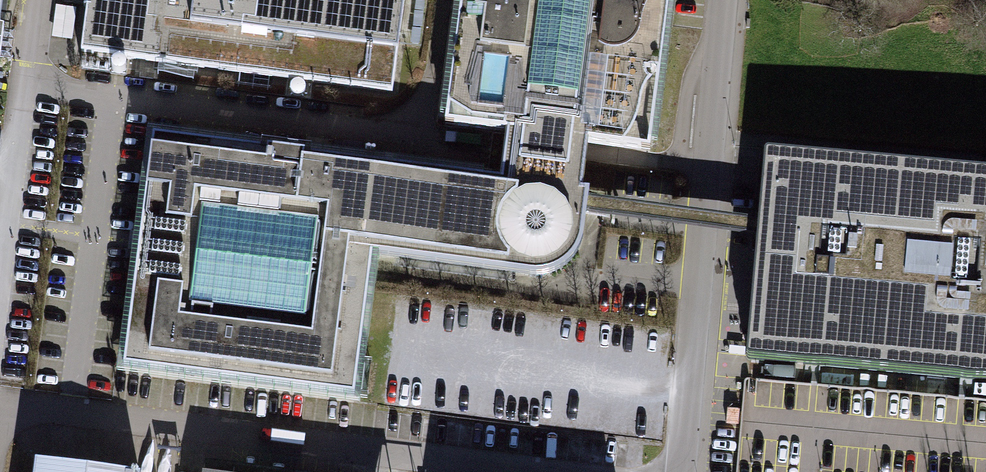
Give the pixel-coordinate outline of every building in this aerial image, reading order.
[(2,44),(8,0),(0,0),(0,60),(2,44)] [(413,0),(94,0),(86,60),(400,98),(413,0)] [(442,118),(513,127),(505,184),(148,139),(135,242),(119,361),(344,389),(361,256),(539,279),(567,266),(580,240),(584,208),(585,205),(587,186),(577,185),(581,150),(582,141),(644,148),(662,0),(457,0),(442,118)] [(56,40),(75,41),(76,10),(58,10),(56,40)] [(760,149),(753,225),(752,229),(740,356),(985,379),(985,170),(760,149)] [(742,375),(731,471),(985,471),(985,400),(742,375)] [(46,458),(43,471),(138,471),(46,458)]
